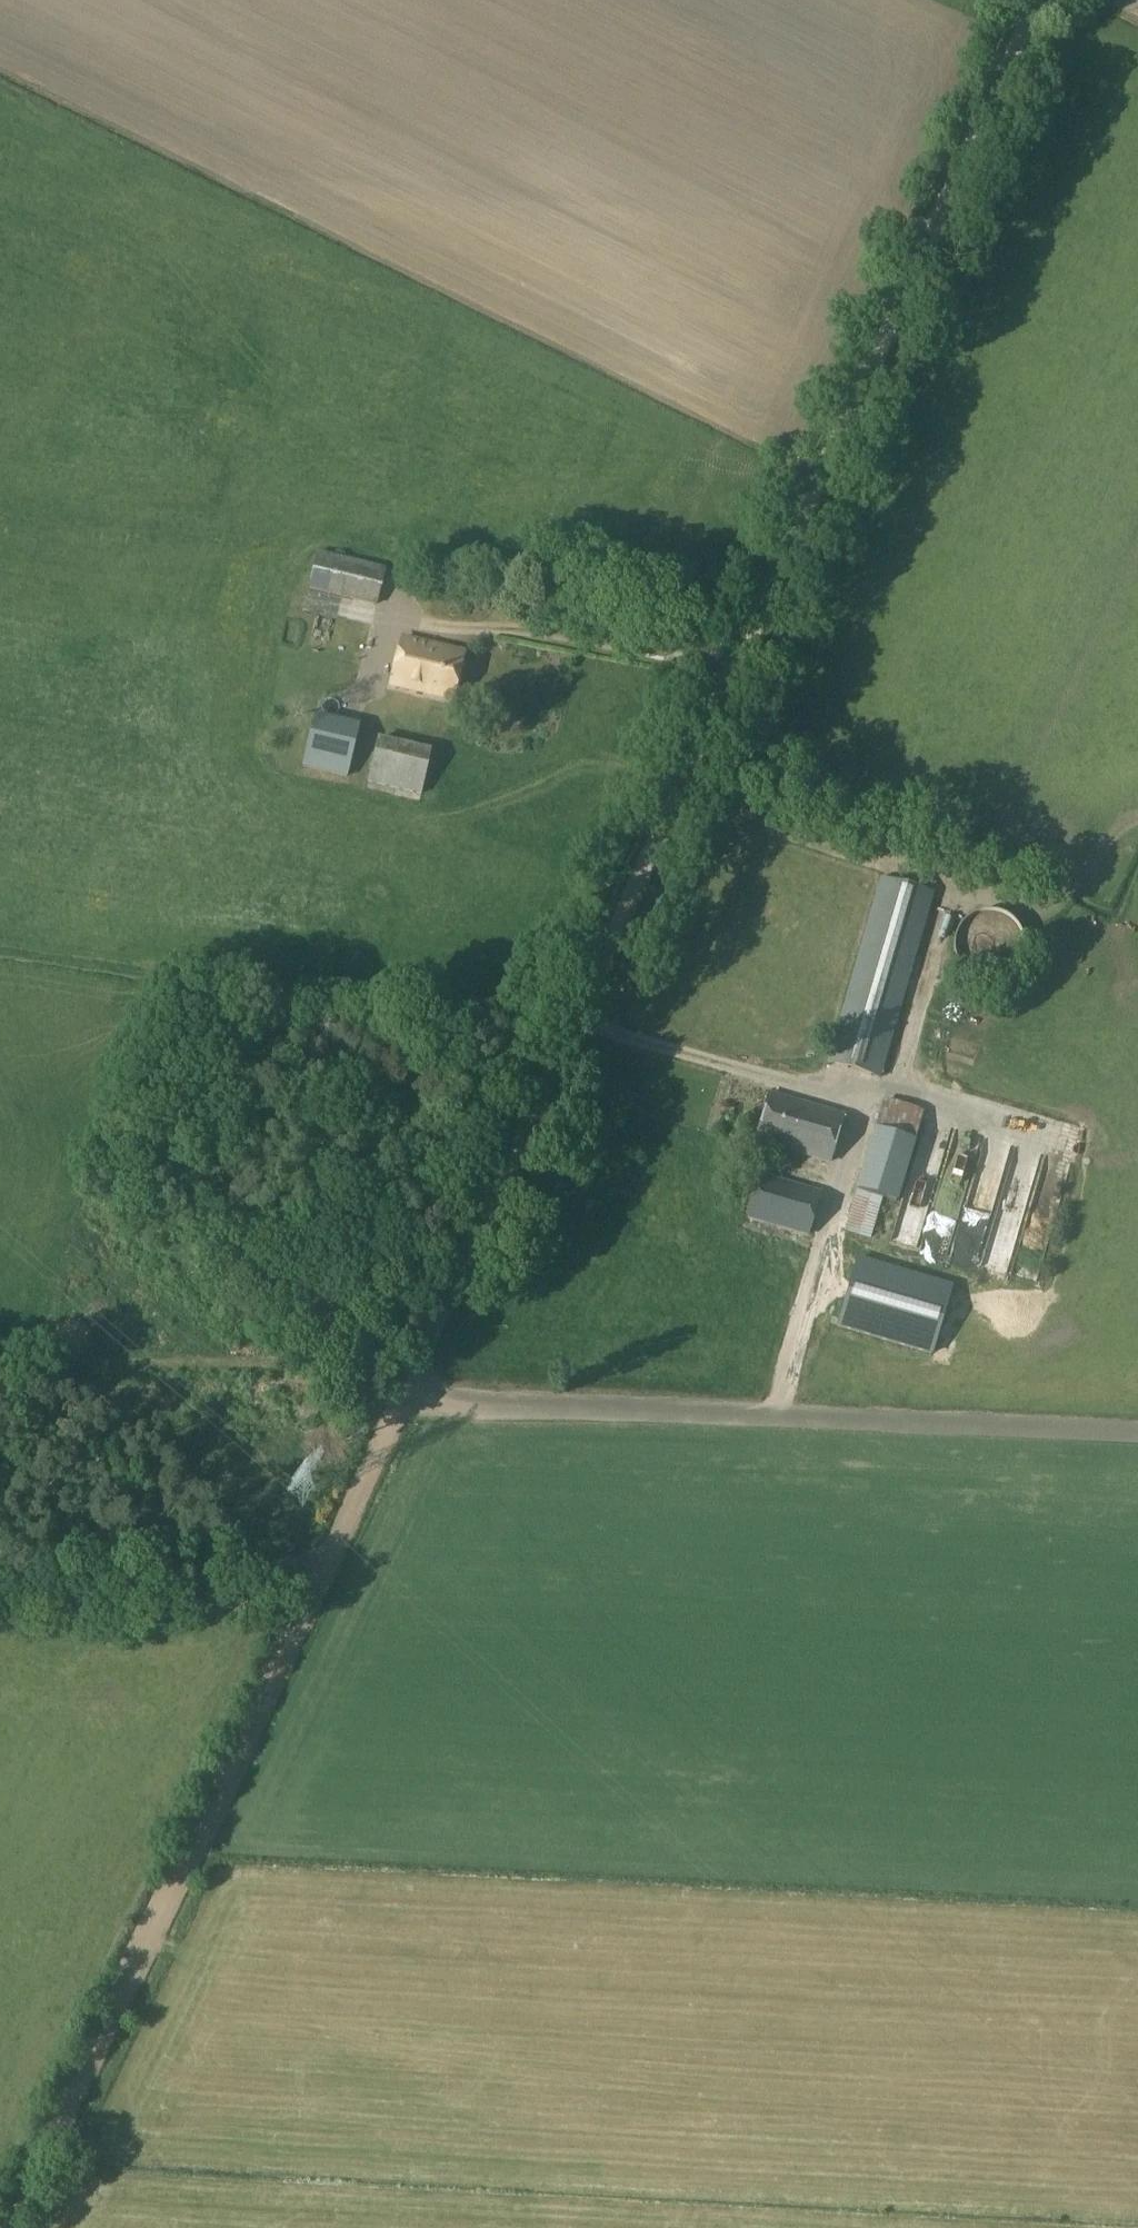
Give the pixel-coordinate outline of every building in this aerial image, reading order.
[(307,589),(376,606),(385,568),(317,551),(307,589)] [(391,685),(448,698),(450,698),(461,652),(402,639),(391,685)] [(370,758),(369,801),(420,802),(421,759),(370,758)] [(832,1045),(831,1047),(826,1063),(878,1078),(932,892),(879,877),(833,1040),(833,1043),(832,1045)] [(755,1141),(829,1163),(843,1116),(769,1094),(755,1141)] [(776,1179),(763,1222),(807,1235),(820,1192),(776,1179)] [(882,1197),(856,1190),(843,1231),(870,1239),(882,1197)] [(998,1288),(1025,1196),(1007,1190),(980,1283),(998,1288)] [(1038,1202),(1027,1231),(1044,1238),(1055,1208),(1038,1202)] [(928,1226),(899,1222),(895,1264),(923,1267),(928,1226)] [(951,1285),(858,1258),(838,1327),(931,1354),(951,1285)] [(1029,1294),(1034,1272),(1009,1266),(1004,1288),(1029,1294)] [(1080,1413),(1086,1395),(1074,1390),(1068,1409),(1080,1413)]
